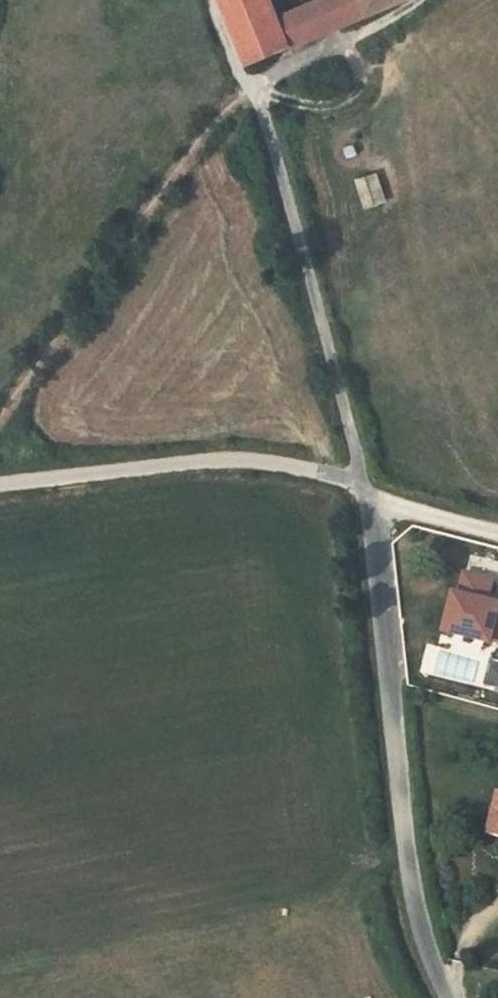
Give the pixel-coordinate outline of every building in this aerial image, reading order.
[(256,64),(388,0),(297,0),(281,8),(278,0),(226,0),(256,64)] [(365,208),(387,201),(378,171),(355,178),(365,208)] [(497,601),(484,598),(490,576),(462,569),(457,591),(452,589),(442,627),(488,639),(489,635),(497,638),(497,598),(497,601)] [(494,656),(491,656),(484,682),(497,686),(497,642),(494,656)] [(493,791),(483,833),(497,837),(497,793),(493,791)]
